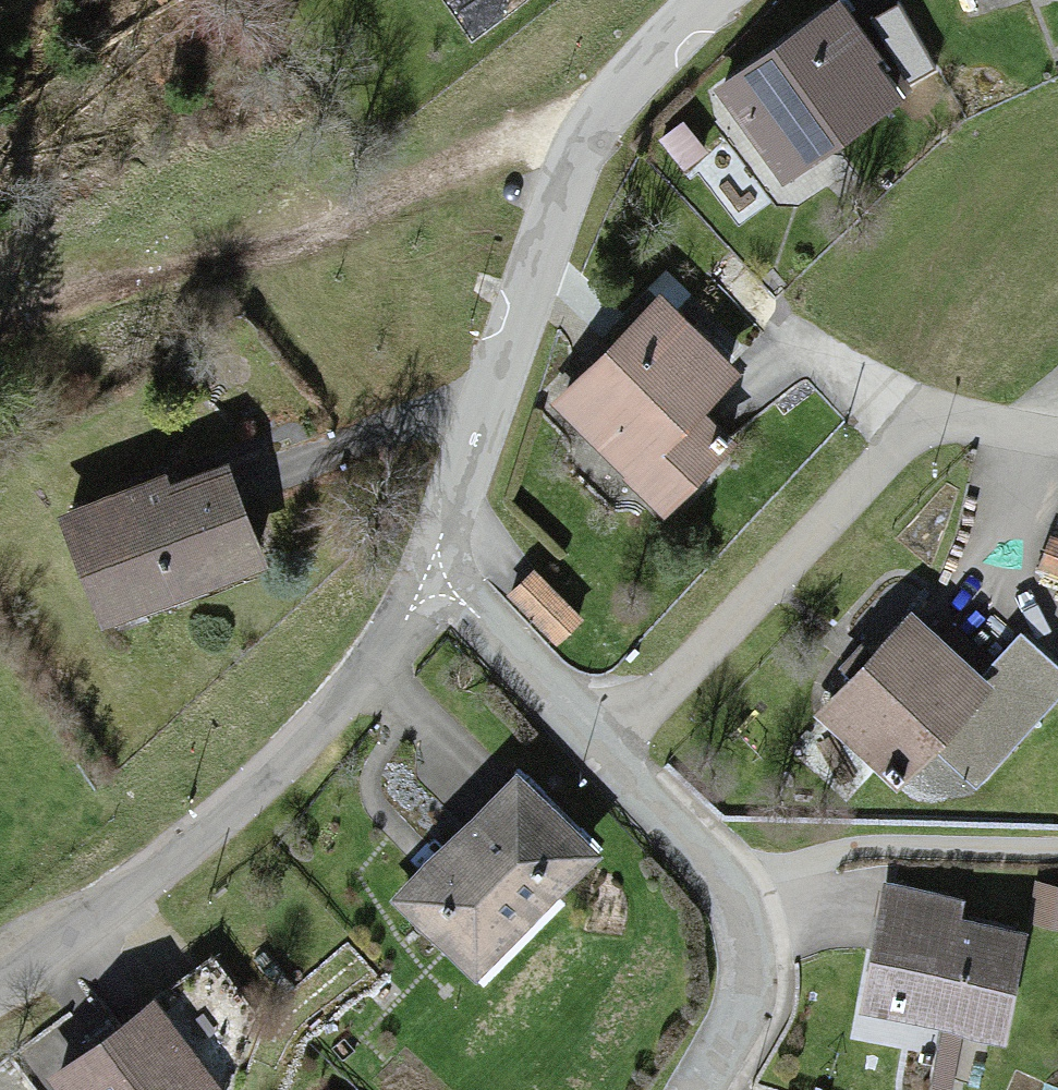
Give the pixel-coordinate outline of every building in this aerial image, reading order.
[(845,11),(724,95),(784,181),(905,97),(845,11)] [(671,307),(560,407),(668,525),(740,461),(700,417),(739,382),(671,307)] [(231,460),(68,516),(106,625),(269,569),(231,460)] [(588,626),(550,581),(520,606),(558,651),(588,626)] [(916,622),(830,718),(909,788),(995,692),(916,622)] [(520,783),(401,899),(482,983),(601,867),(520,783)] [(964,900),(883,883),(856,1015),(1004,1045),(1027,932),(961,918),(964,900)] [(61,1075),(73,1089),(217,1089),(152,1005),(61,1075)]
